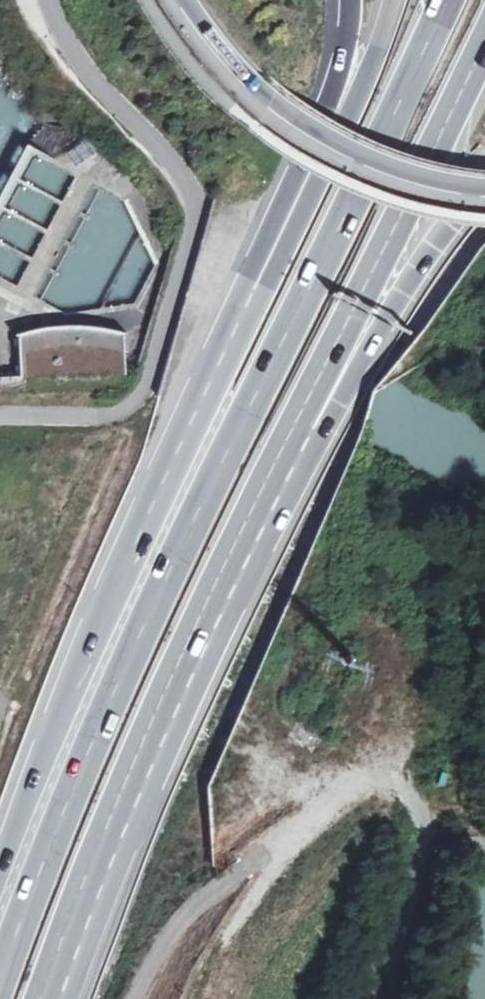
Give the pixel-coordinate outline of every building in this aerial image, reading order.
[(93,135),(66,151),(75,166),(102,149),(93,135)] [(90,326),(54,326),(17,334),(17,336),(19,335),(21,379),(126,373),(124,334),(127,334),(127,332),(120,330),(90,326)]
